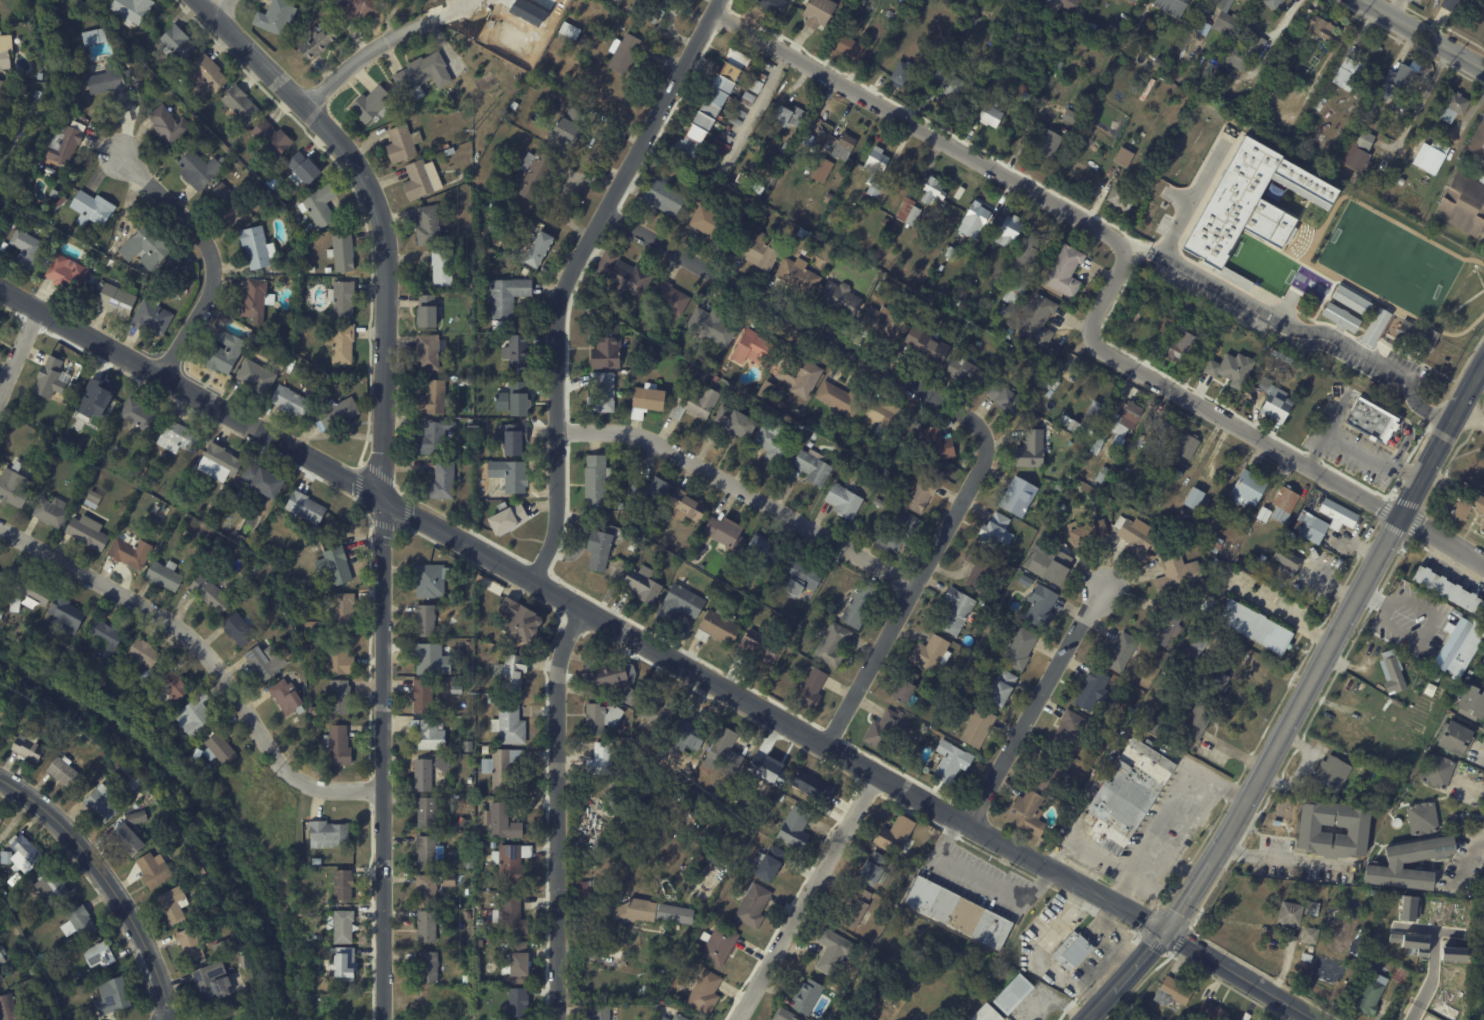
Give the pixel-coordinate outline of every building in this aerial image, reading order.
[(113,8),(118,0),(155,0),(157,1),(141,26),(135,22),(132,27),(122,21),(126,16),(113,8)] [(269,16),(275,0),(290,0),(297,3),(295,8),(300,10),(294,25),(289,23),(283,38),(255,26),(260,13),(269,16)] [(338,5),(336,0),(377,0),(382,13),(364,21),(362,16),(343,24),(336,6),(338,5)] [(633,7),(637,0),(669,0),(666,6),(669,7),(663,18),(661,16),(657,22),(656,24),(638,14),(640,11),(633,7)] [(755,4),(757,0),(784,0),(786,1),(777,16),(771,13),(769,16),(759,10),(761,7),(755,4)] [(803,7),(806,0),(809,2),(810,0),(827,0),(836,5),(823,28),(818,25),(814,32),(802,25),(806,19),(801,16),(805,8),(803,7)] [(1040,7),(1044,0),(1077,0),(1071,11),(1059,5),(1054,15),(1040,7)] [(1151,3),(1153,0),(1190,0),(1179,19),(1151,3)] [(1209,4),(1211,0),(1232,0),(1225,13),(1237,19),(1229,34),(1212,24),(1220,10),(1209,4)] [(1274,10),(1258,0),(1280,0),(1274,10)] [(1439,8),(1443,0),(1460,0),(1452,15),(1439,8)] [(924,4),(915,22),(909,19),(918,1),(924,4)] [(1306,9),(1311,11),(1306,21),(1300,18),(1304,8),(1306,9)] [(971,13),(979,18),(975,25),(966,19),(971,13)] [(1318,18),(1326,22),(1327,21),(1330,23),(1330,24),(1335,27),(1327,41),(1306,30),(1309,24),(1306,22),(1310,15),(1313,17),(1314,15),(1318,18)] [(1211,26),(1205,37),(1196,32),(1202,20),(1211,26)] [(561,33),(566,22),(584,30),(578,41),(561,33)] [(182,28),(192,38),(190,40),(198,48),(185,62),(173,51),(169,55),(164,50),(168,45),(162,40),(177,23),(182,28)] [(333,49),(312,64),(300,49),(310,42),(306,36),(324,23),(328,29),(331,26),(343,42),(333,49)] [(13,69),(0,70),(0,31),(3,31),(3,35),(14,35),(14,36),(15,51),(12,51),(13,69)] [(644,43),(639,51),(644,54),(638,65),(635,63),(629,76),(612,67),(618,55),(611,51),(618,38),(625,42),(630,33),(645,41),(644,43)] [(1300,37),(1289,57),(1282,54),(1294,33),(1300,37)] [(578,44),(585,34),(591,38),(585,48),(578,44)] [(1267,41),(1261,52),(1258,50),(1252,62),(1250,62),(1244,73),(1225,62),(1233,48),(1243,53),(1254,34),(1267,41)] [(863,47),(855,62),(834,50),(842,35),(863,47)] [(1315,51),(1320,39),(1326,42),(1321,53),(1315,51)] [(673,148),(676,144),(677,144),(679,140),(682,142),(684,139),(682,138),(726,58),(728,54),(727,53),(729,48),(752,62),(748,70),(743,68),(740,73),(738,71),(731,83),(733,85),(698,147),(702,149),(695,161),(673,148)] [(448,67),(455,82),(441,89),(435,79),(423,85),(428,95),(418,101),(412,90),(405,94),(395,76),(410,68),(409,65),(425,57),(426,59),(442,51),(449,66),(448,67)] [(208,54),(223,69),(221,71),(231,80),(217,94),(212,89),(206,95),(195,84),(201,78),(191,68),(207,53),(208,54)] [(1280,70),(1274,66),(1279,56),(1285,60),(1280,70)] [(1349,58),(1356,63),(1355,65),(1364,70),(1358,79),(1351,75),(1348,79),(1355,83),(1349,93),(1331,82),(1339,67),(1340,67),(1345,56),(1349,58)] [(1154,57),(1163,61),(1159,69),(1150,65),(1154,57)] [(900,60),(905,64),(906,61),(911,63),(909,66),(913,68),(903,87),(899,85),(898,87),(894,86),(896,83),(888,79),(899,60),(900,60)] [(134,111),(121,114),(116,90),(93,95),(89,77),(108,73),(106,65),(116,62),(118,69),(124,68),(128,84),(132,83),(138,110),(134,111)] [(1401,63),(1416,72),(1404,92),(1400,90),(1393,102),(1376,92),(1389,70),(1395,73),(1401,63)] [(1332,64),(1338,67),(1334,73),(1329,70),(1332,64)] [(952,75),(963,82),(954,97),(947,92),(945,95),(940,93),(942,90),(931,83),(940,68),(945,70),(947,67),(954,71),(952,75)] [(759,72),(765,76),(762,81),(752,76),(755,70),(759,72)] [(1285,73),(1283,80),(1274,79),(1275,71),(1285,73)] [(752,78),(761,83),(755,94),(744,88),(750,77),(752,78)] [(1145,97),(1142,101),(1138,98),(1150,78),(1155,81),(1145,97)] [(1325,79),(1335,85),(1330,94),(1320,88),(1325,79)] [(1,113),(0,113),(0,80),(6,81),(5,84),(11,84),(9,96),(3,95),(1,113)] [(1057,101),(1047,96),(1055,81),(1065,86),(1057,101)] [(23,94),(23,95),(10,93),(12,83),(24,85),(23,94)] [(239,85),(250,95),(248,97),(264,112),(250,125),(224,100),(239,85)] [(385,117),(381,114),(369,125),(352,108),(366,95),(369,98),(382,85),(396,99),(390,105),(394,109),(385,117)] [(1025,107),(1011,100),(1017,89),(1030,96),(1025,107)] [(43,93),(40,100),(33,97),(36,90),(43,93)] [(744,92),(753,97),(748,108),(737,102),(742,91),(744,92)] [(1470,101),(1463,115),(1458,113),(1452,125),(1440,118),(1446,107),(1443,106),(1451,91),(1470,101)] [(1377,105),(1368,122),(1362,118),(1370,102),(1377,105)] [(992,108),(1002,113),(994,128),(986,124),(985,125),(977,121),(978,119),(975,118),(984,103),(987,105),(988,103),(991,105),(990,106),(992,108)] [(170,147),(154,126),(157,124),(150,115),(165,104),(178,121),(185,116),(195,129),(170,147)] [(781,108),(789,112),(793,105),(806,113),(797,129),(789,124),(787,129),(781,125),(780,128),(767,120),(776,105),(781,108)] [(590,115),(584,126),(589,128),(579,147),(574,144),(570,152),(554,143),(558,136),(555,134),(564,115),(568,117),(573,106),(590,115)] [(736,108),(744,113),(742,118),(731,112),(734,107),(736,108)] [(1425,113),(1428,107),(1436,110),(1433,117),(1425,113)] [(1060,119),(1065,108),(1076,114),(1071,124),(1060,119)] [(1465,149),(1483,114),(1483,160),(1465,149)] [(730,115),(740,121),(737,126),(727,120),(730,115)] [(83,144),(82,146),(80,145),(72,166),(49,157),(63,118),(70,121),(68,125),(87,132),(83,144)] [(274,125),(276,127),(275,128),(279,132),(282,129),(296,142),(280,159),(253,133),(267,118),(274,125)] [(975,129),(971,127),(975,122),(979,124),(975,130),(975,129)] [(395,164),(388,146),(395,143),(390,131),(408,124),(412,134),(421,131),(425,141),(416,145),(419,155),(395,164)] [(1375,136),(1366,153),(1370,155),(1367,161),(1370,162),(1367,169),(1364,168),(1361,173),(1339,162),(1356,127),(1375,136)] [(1046,129),(1061,137),(1049,161),(1032,152),(1045,129),(1046,129)] [(20,135),(17,141),(11,138),(14,132),(20,135)] [(726,134),(731,137),(728,143),(717,137),(720,132),(724,134),(725,133),(726,134)] [(846,135),(846,136),(856,141),(845,163),(830,155),(842,132),(846,135)] [(722,143),(728,146),(723,156),(707,148),(712,138),(722,143)] [(1434,175),(1445,154),(1422,142),(1411,163),(1434,175)] [(1284,254),(1249,233),(1225,275),(1189,254),(1252,143),(1348,197),(1339,213),(1278,179),(1263,205),(1300,226),(1284,254)] [(203,157),(209,164),(216,157),(220,161),(224,157),(227,159),(223,164),(226,168),(201,193),(182,173),(185,169),(179,163),(181,162),(176,157),(189,144),(203,157)] [(880,149),(881,150),(879,153),(888,158),(875,183),(887,190),(880,202),(874,199),(870,206),(857,199),(862,190),(865,192),(868,186),(863,183),(870,171),(868,170),(867,171),(864,169),(864,168),(861,167),(873,145),(880,149)] [(447,151),(456,147),(458,153),(449,156),(447,151)] [(1134,154),(1126,168),(1114,161),(1122,148),(1134,154)] [(561,165),(551,183),(554,184),(547,196),(544,194),(539,204),(518,192),(529,172),(522,169),(532,152),(538,155),(541,150),(563,162),(561,165)] [(308,159),(309,161),(311,159),(326,173),(311,187),(304,179),(298,185),(291,176),(295,172),(288,164),(301,152),(308,159)] [(719,158),(716,163),(705,157),(708,152),(719,158)] [(827,161),(826,163),(830,166),(821,184),(807,176),(818,156),(827,161)] [(439,171),(446,188),(412,202),(405,184),(413,180),(407,166),(425,159),(428,165),(435,162),(439,171)] [(56,169),(54,174),(44,170),(46,165),(56,169)] [(802,173),(805,166),(810,168),(806,175),(802,173)] [(1477,182),(1483,169),(1483,223),(1476,238),(1432,214),(1455,170),(1477,182)] [(1402,186),(1392,180),(1395,174),(1405,181),(1402,186)] [(928,176),(937,181),(935,185),(940,188),(939,190),(945,193),(940,201),(931,195),(926,205),(918,201),(924,191),(920,189),(927,175),(928,176)] [(654,208),(651,206),(650,208),(640,203),(653,178),(686,196),(674,219),(654,208)] [(337,194),(326,201),(336,216),(319,228),(301,200),(329,181),(337,194)] [(223,217),(218,212),(222,207),(211,196),(225,182),(252,210),(234,228),(223,217)] [(1104,199),(1113,184),(1130,194),(1131,193),(1134,195),(1133,196),(1134,197),(1127,209),(1124,207),(1122,211),(1111,205),(1112,204),(1104,199)] [(53,187),(59,190),(56,196),(50,193),(53,187)] [(81,189),(94,197),(97,193),(116,205),(112,210),(102,226),(89,218),(84,224),(74,218),(78,211),(69,205),(79,188),(81,189)] [(828,199),(824,196),(827,191),(832,194),(829,199),(828,199)] [(51,206),(64,194),(67,198),(54,210),(51,206)] [(908,198),(915,202),(913,206),(921,210),(913,227),(894,218),(905,197),(908,198)] [(697,230),(686,224),(698,204),(698,205),(703,198),(734,216),(717,246),(702,238),(704,235),(697,230)] [(497,201),(506,206),(503,213),(491,207),(493,202),(495,201),(497,201)] [(974,203),(990,213),(982,228),(976,224),(973,228),(962,222),(973,203),(974,203)] [(441,217),(445,242),(422,246),(418,227),(423,227),(420,208),(439,205),(441,217)] [(44,211),(39,218),(33,213),(38,206),(44,211)] [(926,228),(916,222),(922,210),(933,216),(926,228)] [(1008,251),(991,241),(996,232),(989,228),(997,216),(1003,219),(1005,215),(1010,217),(1012,215),(1019,218),(1017,221),(1023,224),(1008,251)] [(899,224),(896,230),(891,227),(894,222),(899,224)] [(120,252),(149,223),(176,250),(154,272),(142,260),(149,253),(145,249),(131,263),(120,252)] [(271,263),(251,268),(245,244),(243,245),(239,228),(243,227),(243,228),(262,224),(265,240),(267,240),(267,242),(272,240),(276,255),(270,256),(271,263)] [(24,231),(44,242),(29,269),(8,257),(13,248),(19,252),(21,248),(8,241),(9,239),(5,236),(11,226),(15,229),(16,226),(24,231)] [(797,227),(808,233),(804,241),(793,235),(797,227)] [(556,238),(540,270),(526,263),(543,230),(556,238)] [(352,241),(354,268),(335,269),(334,254),(329,255),(328,247),(333,247),(331,233),(351,232),(352,241)] [(766,275),(754,268),(754,266),(741,259),(742,257),(734,252),(744,235),(750,239),(754,232),(760,232),(773,240),(767,249),(777,255),(766,275)] [(1041,242),(1036,251),(1039,252),(1031,269),(1027,267),(1022,275),(1011,268),(1015,261),(1014,260),(1028,234),(1041,241),(1041,242)] [(1084,257),(1080,265),(1077,263),(1069,277),(1080,283),(1071,299),(1041,283),(1062,243),(1085,255),(1084,257)] [(617,259),(632,267),(633,264),(652,275),(639,300),(622,291),(619,297),(607,290),(610,284),(590,274),(604,249),(618,256),(617,259)] [(434,262),(434,250),(455,250),(456,259),(457,259),(457,276),(455,276),(455,287),(436,288),(435,266),(434,266),(434,262)] [(76,261),(88,268),(75,294),(53,282),(54,280),(44,274),(56,251),(76,261)] [(952,252),(960,258),(956,262),(954,261),(953,262),(948,258),(952,252)] [(985,261),(980,258),(983,252),(989,255),(985,261)] [(796,257),(807,263),(804,268),(820,277),(808,298),(772,276),(783,257),(793,262),(796,257)] [(527,267),(532,270),(528,277),(523,274),(527,267)] [(1355,291),(1343,284),(1351,271),(1375,286),(1368,298),(1355,291)] [(93,275),(98,278),(94,285),(89,282),(93,275)] [(1017,276),(1030,282),(1017,307),(999,298),(1005,285),(1009,287),(1015,275),(1017,276)] [(272,292),(275,292),(274,304),(265,303),(264,317),(240,315),(241,300),(243,300),(244,289),(247,289),(248,277),(267,278),(266,292),(272,292)] [(661,280),(670,285),(669,287),(688,298),(677,317),(666,311),(662,317),(653,311),(656,305),(646,299),(657,278),(661,280)] [(355,292),(355,305),(353,305),(353,317),(333,317),(333,299),(328,299),(328,287),(334,287),(334,280),(350,280),(350,279),(355,279),(355,292)] [(535,282),(535,296),(517,297),(517,319),(493,320),(492,281),(535,280),(535,282)] [(827,280),(837,286),(838,284),(842,283),(847,285),(849,290),(848,292),(861,299),(850,319),(816,300),(827,280)] [(126,318),(106,310),(108,307),(97,302),(106,281),(123,289),(138,296),(128,319),(126,318)] [(878,281),(884,284),(879,293),(873,289),(878,281)] [(1330,299),(1365,314),(1371,301),(1336,286),(1330,299)] [(875,300),(870,297),(872,292),(878,295),(875,300)] [(1056,306),(1052,314),(1049,313),(1042,327),(1052,332),(1044,349),(1013,332),(1035,293),(1057,305),(1056,306)] [(442,328),(421,329),(420,308),(421,308),(421,296),(437,295),(438,307),(441,307),(442,328)] [(176,315),(165,336),(148,327),(145,332),(132,325),(146,299),(152,302),(155,296),(163,301),(160,306),(176,315)] [(1131,331),(1125,328),(1142,296),(1149,299),(1131,331)] [(952,298),(958,301),(956,306),(949,303),(952,298)] [(987,298),(992,300),(987,310),(986,310),(985,313),(981,311),(987,298)] [(1181,308),(1186,300),(1194,304),(1190,313),(1181,308)] [(1320,314),(1355,332),(1361,320),(1327,302),(1320,314)] [(712,308),(724,314),(720,321),(736,330),(725,349),(682,324),(693,305),(708,314),(711,307),(712,308)] [(1002,305),(1010,309),(1005,318),(997,314),(1002,305)] [(864,329),(857,325),(868,306),(878,311),(881,306),(904,318),(890,345),(872,335),(873,334),(864,329)] [(1165,335),(1156,330),(1163,316),(1175,323),(1167,336),(1165,335)] [(1422,329),(1428,332),(1429,329),(1439,334),(1434,344),(1435,344),(1430,354),(1395,336),(1403,319),(1422,329)] [(517,321),(517,331),(496,331),(496,321),(517,321)] [(619,339),(619,356),(617,356),(617,368),(589,369),(588,349),(593,348),(593,322),(615,322),(615,337),(618,337),(619,339)] [(949,346),(938,368),(909,353),(912,347),(902,342),(910,325),(913,327),(915,324),(922,327),(920,331),(949,346)] [(357,328),(357,342),(355,342),(355,365),(335,364),(335,346),(327,346),(328,334),(335,335),(335,325),(357,326),(357,328)] [(242,338),(246,340),(229,373),(217,368),(216,370),(205,364),(206,362),(199,359),(209,339),(224,347),(226,343),(215,338),(221,327),(242,338)] [(752,331),(776,345),(763,368),(744,358),(740,365),(728,358),(745,327),(752,331)] [(1241,340),(1235,336),(1240,329),(1246,333),(1241,340)] [(252,332),(258,334),(255,341),(249,338),(252,332)] [(1183,366),(1164,356),(1166,352),(1164,351),(1169,341),(1175,345),(1182,332),(1196,340),(1189,353),(1189,354),(1183,366)] [(527,334),(528,371),(509,371),(509,357),(502,357),(502,346),(509,346),(508,334),(527,333),(527,334)] [(420,348),(420,335),(442,335),(442,341),(448,341),(448,354),(442,354),(442,371),(420,371),(420,348)] [(264,341),(270,345),(267,349),(261,346),(264,341)] [(788,351),(822,370),(805,401),(787,391),(790,386),(773,377),(788,351)] [(984,374),(975,390),(952,377),(959,365),(958,364),(965,352),(979,361),(975,368),(984,374)] [(278,373),(266,395),(250,387),(251,384),(236,376),(246,356),(254,359),(257,354),(266,359),(263,365),(278,373)] [(61,371),(60,372),(64,374),(61,380),(69,384),(64,395),(57,391),(53,400),(35,392),(41,379),(39,378),(45,365),(47,366),(52,355),(65,361),(61,371)] [(945,371),(954,376),(962,362),(952,357),(945,371)] [(1232,390),(1220,383),(1233,359),(1247,367),(1234,391),(1232,390)] [(1056,371),(1065,378),(1049,396),(1040,388),(1056,371)] [(611,389),(612,412),(584,413),(584,397),(592,397),(592,387),(588,387),(587,373),(611,373),(611,389)] [(713,375),(719,379),(716,383),(710,380),(713,375)] [(1269,380),(1272,382),(1270,385),(1287,394),(1285,398),(1293,402),(1283,421),(1260,409),(1268,394),(1266,392),(1266,391),(1257,387),(1263,376),(1269,380)] [(1002,411),(991,401),(992,400),(984,394),(995,381),(1002,387),(1010,378),(1019,385),(1011,395),(1020,402),(1008,416),(1002,411)] [(525,380),(525,392),(528,392),(529,414),(510,414),(510,408),(494,408),(494,390),(509,390),(509,380),(525,379),(525,380)] [(448,381),(448,395),(452,395),(452,406),(448,406),(447,415),(420,415),(421,395),(429,396),(430,380),(448,381)] [(825,382),(847,394),(851,387),(865,395),(851,419),(813,398),(823,380),(825,382)] [(279,404),(269,399),(278,382),(289,387),(289,388),(311,400),(302,418),(295,414),(294,416),(278,407),(279,405),(279,404)] [(642,421),(632,420),(635,389),(646,390),(646,384),(659,385),(658,392),(664,392),(662,413),(648,411),(648,413),(646,413),(645,422),(642,421)] [(684,411),(683,410),(677,422),(666,416),(681,388),(692,394),(692,393),(695,395),(701,385),(718,394),(704,421),(684,411)] [(142,403),(146,405),(145,407),(164,417),(154,434),(121,416),(132,397),(142,403)] [(363,414),(326,434),(320,423),(324,420),(321,415),(326,412),(323,406),(335,399),(338,405),(354,397),(363,414)] [(1360,397),(1398,419),(1383,446),(1344,423),(1360,397)] [(873,400),(883,406),(885,402),(902,412),(901,415),(907,419),(896,438),(889,434),(884,442),(872,435),(877,426),(861,417),(872,399),(873,400)] [(1090,437),(1074,429),(1072,433),(1064,429),(1070,419),(1078,424),(1092,400),(1106,408),(1090,437)] [(1142,410),(1130,431),(1127,430),(1122,438),(1112,433),(1117,424),(1114,422),(1127,400),(1131,403),(1142,410)] [(731,411),(755,424),(745,443),(721,430),(722,427),(714,422),(722,407),(731,412),(731,411)] [(1159,418),(1174,427),(1165,442),(1153,436),(1153,437),(1148,434),(1149,433),(1143,429),(1149,419),(1155,422),(1157,418),(1159,418)] [(188,428),(205,437),(196,455),(182,447),(178,455),(158,444),(172,419),(188,428)] [(526,422),(526,438),(522,438),(522,455),(504,455),(504,439),(496,439),(496,421),(520,421),(520,419),(526,419),(526,422)] [(423,455),(424,435),(427,435),(428,420),(457,421),(457,430),(448,430),(447,456),(423,455)] [(911,421),(918,424),(916,429),(909,426),(911,421)] [(763,449),(750,442),(761,424),(768,428),(769,427),(773,429),(776,423),(787,429),(783,437),(796,445),(783,468),(762,457),(766,451),(763,449)] [(939,426),(942,439),(950,437),(955,457),(927,463),(919,430),(939,425),(939,426)] [(1042,436),(1042,468),(1013,467),(1013,448),(1022,448),(1022,441),(1025,441),(1025,429),(1042,430),(1042,436)] [(810,436),(813,431),(818,434),(815,439),(810,436)] [(1099,449),(1093,445),(1100,431),(1106,434),(1099,449)] [(1140,435),(1144,437),(1139,446),(1134,442),(1139,434),(1140,435)] [(1194,436),(1197,437),(1195,440),(1199,442),(1188,461),(1174,454),(1185,434),(1191,437),(1193,435),(1194,436)] [(1156,445),(1151,454),(1141,449),(1148,436),(1158,441),(1156,445)] [(1112,450),(1109,448),(1114,439),(1123,444),(1118,453),(1112,450)] [(215,441),(229,448),(227,451),(246,461),(237,479),(230,476),(226,484),(200,470),(213,446),(212,446),(214,441),(215,441)] [(819,489),(804,480),(807,474),(790,464),(799,449),(806,453),(808,449),(822,457),(820,461),(832,468),(819,489)] [(582,486),(582,468),(584,468),(584,456),(603,456),(604,468),(608,468),(609,480),(604,480),(604,508),(585,508),(584,499),(582,499),(582,486)] [(528,473),(528,485),(525,485),(525,492),(505,492),(505,476),(488,476),(488,460),(525,460),(525,473),(528,473)] [(253,463),(289,481),(278,502),(253,488),(255,485),(242,478),(251,461),(253,463)] [(456,500),(433,500),(433,480),(438,480),(438,461),(456,462),(456,500)] [(143,465),(149,468),(146,475),(140,472),(143,465)] [(1107,470),(1100,484),(1093,481),(1101,466),(1107,470)] [(1171,467),(1182,473),(1177,482),(1166,476),(1170,467),(1171,467)] [(4,500),(0,498),(0,481),(7,468),(15,472),(29,479),(25,488),(32,492),(23,510),(10,503),(8,505),(3,502),(4,500)] [(1245,470),(1267,483),(1253,507),(1250,505),(1248,509),(1227,497),(1243,469),(1245,470)] [(938,484),(931,497),(929,496),(918,516),(901,506),(920,473),(938,484)] [(670,486),(655,511),(649,508),(646,513),(636,508),(639,502),(625,494),(634,477),(648,485),(652,476),(670,486)] [(1016,477),(1037,489),(1020,520),(996,506),(1013,476),(1016,477)] [(850,522),(830,511),(832,507),(822,501),(832,483),(834,484),(835,483),(838,485),(837,486),(862,499),(850,522)] [(1299,496),(1284,525),(1271,517),(1276,507),(1271,505),(1282,486),(1284,487),(1286,484),(1291,487),(1290,491),(1299,496)] [(1399,487),(1396,492),(1391,490),(1394,484),(1399,487)] [(1193,489),(1203,494),(1193,512),(1181,505),(1190,487),(1193,489)] [(677,490),(707,506),(697,523),(664,505),(673,488),(677,490)] [(307,495),(312,498),(311,499),(330,509),(320,527),(288,509),(298,490),(307,495)] [(91,507),(86,504),(93,491),(104,497),(97,510),(91,507)] [(1475,496),(1483,500),(1483,518),(1469,509),(1461,523),(1447,515),(1456,497),(1470,505),(1475,496)] [(72,514),(63,531),(48,523),(47,524),(40,521),(41,519),(34,516),(44,498),(54,503),(57,498),(69,504),(65,510),(72,514)] [(1325,498),(1359,516),(1352,530),(1318,512),(1325,498)] [(523,507),(529,518),(520,522),(522,525),(499,537),(490,520),(501,514),(497,506),(506,502),(509,508),(521,502),(523,507)] [(615,510),(615,503),(624,504),(623,511),(615,510)] [(1271,512),(1265,524),(1254,518),(1260,507),(1271,512)] [(918,521),(909,538),(904,535),(894,553),(885,548),(883,551),(861,539),(867,529),(881,537),(897,509),(918,521)] [(1318,546),(1317,547),(1298,535),(1299,533),(1292,529),(1303,510),(1329,526),(1318,546)] [(978,529),(980,526),(982,527),(985,522),(987,523),(994,512),(1009,521),(1003,530),(1006,531),(1006,532),(1012,536),(1007,545),(1000,542),(1000,543),(996,541),(989,552),(974,543),(977,537),(974,536),(978,529)] [(86,543),(66,533),(75,517),(81,521),(85,515),(104,525),(101,531),(111,537),(103,552),(86,543)] [(1138,519),(1150,527),(1147,532),(1154,537),(1139,562),(1122,552),(1127,543),(1114,535),(1118,529),(1113,526),(1119,516),(1125,519),(1125,518),(1126,519),(1128,515),(1134,519),(1132,522),(1133,523),(1134,520),(1138,519)] [(714,520),(718,521),(720,518),(740,529),(736,535),(743,539),(736,552),(728,548),(727,551),(707,540),(709,537),(700,532),(708,516),(714,520)] [(1476,533),(1483,518),(1483,537),(1476,533)] [(1107,536),(1071,549),(1065,532),(1102,520),(1108,536),(1107,536)] [(617,544),(613,545),(607,544),(604,557),(605,557),(602,574),(585,570),(589,555),(580,553),(585,531),(591,532),(593,523),(614,527),(614,528),(616,528),(619,530),(622,533),(623,536),(622,538),(621,542),(617,544)] [(1287,530),(1295,535),(1292,541),(1284,536),(1287,530)] [(1223,541),(1215,554),(1205,548),(1206,546),(1201,543),(1208,532),(1223,541)] [(768,542),(780,549),(770,568),(750,556),(747,561),(738,555),(749,535),(751,536),(753,533),(768,542)] [(639,540),(631,552),(625,547),(632,536),(639,540)] [(120,539),(151,555),(142,572),(124,562),(123,563),(110,556),(119,538),(120,539)] [(1404,552),(1399,549),(1402,544),(1407,546),(1404,552)] [(352,573),(355,582),(336,588),(332,573),(321,576),(317,563),(327,559),(326,553),(341,548),(341,547),(345,545),(350,561),(349,562),(352,573)] [(1048,552),(1055,556),(1058,550),(1074,559),(1057,589),(1040,580),(1041,578),(1023,567),(1035,545),(1048,552)] [(1279,548),(1288,554),(1283,562),(1274,557),(1279,548)] [(963,586),(973,566),(962,561),(968,549),(997,565),(981,595),(963,586)] [(1196,561),(1201,581),(1187,585),(1189,593),(1170,598),(1169,594),(1157,597),(1152,580),(1164,577),(1160,560),(1180,554),(1183,565),(1196,561)] [(1301,561),(1294,573),(1283,566),(1290,554),(1301,561)] [(792,556),(823,575),(812,593),(801,586),(799,589),(800,590),(793,601),(779,592),(786,580),(789,582),(790,580),(780,573),(791,555),(792,556)] [(1219,561),(1216,568),(1210,565),(1213,558),(1219,561)] [(151,584),(150,583),(152,581),(147,578),(156,561),(167,567),(170,561),(178,565),(174,572),(185,577),(176,594),(164,587),(162,590),(151,584)] [(256,566),(259,562),(264,566),(261,570),(256,566)] [(1249,565),(1245,571),(1241,569),(1244,562),(1249,565)] [(439,597),(419,597),(419,576),(417,576),(417,564),(448,564),(448,567),(455,567),(455,578),(447,578),(447,595),(439,595),(439,597)] [(630,592),(628,591),(629,588),(620,583),(628,569),(636,573),(640,565),(655,573),(651,582),(661,587),(649,609),(632,599),(635,595),(630,592)] [(1476,596),(1483,601),(1483,620),(1412,578),(1420,565),(1425,568),(1425,566),(1431,569),(1430,571),(1440,577),(1441,575),(1446,578),(1445,579),(1455,585),(1456,584),(1461,586),(1461,588),(1470,594),(1471,592),(1477,595),(1476,596)] [(199,595),(191,588),(204,574),(216,586),(221,581),(229,588),(224,594),(234,603),(222,616),(199,595)] [(1032,581),(1027,589),(1016,583),(1021,575),(1032,581)] [(29,579),(56,593),(48,609),(41,605),(37,607),(35,611),(23,604),(22,614),(12,612),(14,599),(23,600),(23,603),(28,600),(29,599),(20,594),(28,579),(29,579)] [(874,599),(856,631),(838,621),(859,582),(878,593),(874,599)] [(686,616),(677,611),(669,625),(653,616),(671,583),(704,601),(694,621),(686,616)] [(1057,596),(1048,612),(1052,614),(1042,632),(1022,620),(1031,604),(1024,601),(1029,592),(1031,594),(1037,584),(1057,596)] [(975,602),(955,638),(935,627),(947,603),(941,600),(948,587),(975,602)] [(357,596),(357,605),(355,605),(355,609),(357,609),(357,614),(355,614),(356,628),(338,628),(338,594),(357,594),(357,596)] [(67,600),(72,603),(72,604),(89,614),(76,637),(52,623),(56,617),(49,613),(60,595),(67,600)] [(520,600),(527,604),(527,603),(543,612),(542,613),(548,616),(549,620),(547,623),(545,624),(544,626),(544,629),(542,632),(539,635),(540,635),(537,640),(536,639),(534,642),(528,639),(526,641),(511,633),(517,622),(509,618),(511,614),(502,609),(510,595),(520,600)] [(1207,616),(1206,618),(1195,612),(1203,597),(1214,603),(1207,616)] [(1259,615),(1264,618),(1263,619),(1292,635),(1279,658),(1216,622),(1228,599),(1256,615),(1257,614),(1259,615)] [(437,636),(420,636),(419,622),(418,622),(418,603),(422,603),(422,604),(437,604),(437,614),(439,614),(439,620),(437,620),(437,636)] [(1174,612),(1182,616),(1177,625),(1182,628),(1175,640),(1170,637),(1164,648),(1146,638),(1158,618),(1157,618),(1164,606),(1174,612)] [(703,645),(691,638),(707,610),(713,613),(716,607),(734,617),(731,623),(740,628),(728,648),(708,636),(703,645)] [(225,631),(227,629),(224,626),(238,612),(244,619),(244,620),(252,628),(252,629),(259,636),(255,640),(248,647),(248,646),(244,650),(234,639),(233,640),(225,631)] [(1467,613),(1483,624),(1483,635),(1456,680),(1449,676),(1452,672),(1444,668),(1443,671),(1430,663),(1449,632),(1443,629),(1447,621),(1453,625),(1459,616),(1464,618),(1467,613)] [(101,620),(111,625),(112,624),(119,629),(119,630),(121,631),(120,632),(126,636),(114,658),(111,657),(109,660),(104,658),(106,654),(103,653),(108,645),(92,636),(101,620)] [(851,633),(843,647),(840,645),(836,651),(843,655),(835,670),(810,657),(830,621),(851,633)] [(1036,638),(1026,657),(1028,658),(1020,673),(998,661),(1017,626),(1037,637),(1036,638)] [(1137,643),(1120,674),(1097,662),(1105,647),(1111,650),(1121,632),(1138,641),(1137,643)] [(768,668),(764,666),(760,673),(742,663),(758,634),(780,646),(768,668)] [(926,644),(931,634),(948,643),(944,651),(950,654),(942,668),(936,665),(931,674),(906,660),(916,643),(924,648),(926,644)] [(1206,642),(1200,654),(1198,653),(1192,663),(1182,658),(1194,635),(1206,642)] [(1223,643),(1212,663),(1199,656),(1211,635),(1223,643)] [(146,641),(155,647),(154,648),(164,655),(154,670),(130,655),(140,639),(144,642),(145,640),(146,641)] [(418,650),(418,643),(437,643),(438,674),(419,675),(418,650)] [(41,656),(32,650),(35,645),(44,651),(41,656)] [(255,671),(248,662),(250,661),(247,656),(262,645),(267,651),(273,646),(281,656),(283,654),(290,664),(280,672),(281,673),(267,684),(259,672),(257,673),(255,671)] [(357,658),(357,675),(332,675),(331,647),(351,646),(351,658),(357,658)] [(1387,693),(1384,683),(1386,682),(1380,665),(1384,663),(1381,654),(1394,648),(1399,663),(1397,664),(1406,688),(1395,692),(1394,691),(1387,693)] [(286,656),(291,652),(295,658),(290,661),(286,656)] [(532,658),(531,671),(527,671),(524,691),(504,689),(506,677),(497,676),(498,662),(507,664),(508,653),(532,655),(532,658)] [(296,669),(294,665),(300,661),(304,667),(297,671),(296,669)] [(629,665),(632,680),(597,689),(596,684),(585,686),(582,674),(594,671),(594,672),(628,663),(629,665)] [(827,675),(817,693),(821,696),(812,713),(791,702),(810,666),(827,675)] [(1109,678),(1103,689),(1110,693),(1103,706),(1096,702),(1089,714),(1072,705),(1083,683),(1082,683),(1090,668),(1109,678)] [(154,677),(136,686),(132,679),(151,669),(154,677)] [(176,673),(178,675),(178,674),(182,677),(183,677),(189,684),(187,686),(193,691),(180,703),(173,696),(172,696),(168,692),(169,692),(160,681),(173,669),(176,673)] [(886,699),(903,669),(917,677),(910,688),(912,689),(909,695),(916,699),(910,709),(903,705),(901,708),(886,699)] [(1016,678),(1006,696),(1008,696),(1005,702),(1003,701),(998,710),(982,701),(988,691),(986,689),(992,677),(995,679),(1001,669),(1016,678)] [(1223,694),(1230,678),(1212,669),(1204,685),(1223,694)] [(1434,671),(1441,675),(1438,682),(1431,679),(1434,671)] [(645,680),(647,682),(643,690),(646,692),(638,706),(626,698),(633,685),(635,686),(640,677),(645,680)] [(1146,678),(1150,681),(1147,686),(1142,683),(1145,678),(1146,678)] [(300,693),(308,705),(305,708),(307,711),(301,715),(298,711),(288,718),(270,690),(286,679),(290,685),(293,683),(300,693)] [(417,713),(417,700),(415,700),(415,685),(417,685),(417,679),(432,679),(432,685),(435,685),(435,713),(417,713)] [(351,682),(351,687),(353,687),(353,700),(352,700),(352,716),(332,716),(332,708),(327,708),(327,690),(332,690),(332,681),(351,681),(351,682)] [(1480,690),(1483,692),(1483,712),(1480,719),(1477,718),(1476,722),(1458,712),(1459,709),(1454,707),(1467,683),(1476,688),(1474,691),(1478,694),(1480,690)] [(454,694),(454,685),(465,685),(466,694),(454,694)] [(210,697),(212,699),(205,704),(211,712),(208,714),(217,726),(195,742),(185,729),(184,730),(180,725),(182,724),(176,716),(198,700),(197,698),(206,691),(210,697)] [(675,697),(682,702),(664,729),(642,715),(650,702),(663,710),(672,695),(675,697)] [(1198,702),(1214,710),(1198,742),(1180,732),(1197,701),(1198,702)] [(522,706),(522,720),(529,720),(529,744),(502,744),(502,731),(493,731),(493,719),(502,719),(502,703),(522,703),(522,706)] [(617,704),(628,711),(616,728),(612,724),(607,724),(607,734),(589,734),(590,703),(604,703),(604,706),(610,706),(610,713),(617,704)] [(1,716),(6,706),(13,710),(8,720),(1,716)] [(22,719),(17,717),(22,707),(29,710),(24,720),(22,719)] [(995,719),(977,751),(957,740),(977,707),(996,718),(995,719)] [(319,711),(320,717),(312,717),(311,709),(319,708),(319,711)] [(906,727),(898,742),(893,739),(884,755),(860,741),(872,721),(877,724),(885,709),(895,715),(897,712),(910,720),(906,727)] [(1086,721),(1068,751),(1049,741),(1060,723),(1058,722),(1065,710),(1086,721)] [(1170,726),(1163,741),(1142,731),(1150,713),(1171,723),(1170,726)] [(693,721),(714,732),(703,752),(693,746),(687,755),(676,748),(681,739),(675,736),(686,716),(693,721)] [(445,730),(448,730),(448,749),(421,749),(421,732),(413,732),(413,719),(440,719),(440,730),(445,730)] [(1472,739),(1463,758),(1435,744),(1437,740),(1435,739),(1444,721),(1447,723),(1448,719),(1471,731),(1469,735),(1473,737),(1472,739)] [(741,735),(733,749),(747,756),(738,774),(720,765),(717,770),(715,770),(713,774),(703,769),(725,725),(742,734),(741,735)] [(355,749),(355,767),(333,767),(332,748),(325,749),(325,736),(332,736),(332,726),(349,726),(349,737),(350,737),(351,749),(355,749)] [(19,752),(13,749),(22,734),(28,737),(33,730),(43,736),(39,742),(43,744),(42,745),(48,748),(39,764),(19,752)] [(221,733),(240,756),(226,767),(218,757),(212,762),(204,753),(210,748),(206,743),(220,732),(221,733)] [(1133,738),(1143,744),(1147,738),(1154,743),(1151,749),(1175,764),(1116,858),(1092,843),(1097,835),(1090,830),(1097,819),(1084,811),(1131,736),(1133,738)] [(967,766),(962,775),(956,772),(947,788),(928,778),(940,756),(933,752),(940,740),(972,757),(967,766)] [(598,747),(598,742),(615,742),(615,750),(624,750),(623,761),(615,760),(615,774),(589,774),(590,759),(597,759),(598,747)] [(525,750),(525,762),(514,762),(514,770),(519,770),(519,789),(495,789),(495,773),(484,773),(484,759),(495,759),(495,749),(513,749),(513,750),(525,750)] [(1071,761),(1064,774),(1070,777),(1065,787),(1059,784),(1051,797),(1028,784),(1041,761),(1046,764),(1052,751),(1071,761)] [(1444,790),(1439,788),(1438,789),(1431,786),(1432,785),(1430,784),(1430,786),(1423,783),(1424,782),(1418,780),(1429,752),(1434,754),(1434,753),(1442,756),(1441,757),(1442,758),(1443,757),(1450,760),(1449,761),(1455,763),(1444,790)] [(767,758),(770,760),(773,754),(791,764),(788,770),(792,773),(784,787),(750,768),(758,753),(767,758)] [(1339,788),(1334,797),(1308,782),(1321,759),(1324,761),(1328,754),(1351,767),(1339,788)] [(61,780),(48,770),(60,756),(64,758),(67,755),(74,761),(71,764),(88,778),(76,792),(68,785),(67,786),(61,780)] [(434,759),(435,791),(424,791),(418,791),(417,759),(430,758),(430,759),(434,759)] [(445,773),(434,765),(440,758),(451,766),(446,774),(445,773)] [(1368,762),(1365,768),(1360,765),(1363,759),(1368,762)] [(838,796),(832,807),(835,809),(830,818),(818,811),(820,809),(790,792),(804,767),(842,789),(838,796)] [(1090,772),(1087,778),(1081,775),(1084,769),(1090,772)] [(133,775),(127,781),(122,777),(127,770),(133,775)] [(116,795),(118,797),(117,798),(118,800),(117,801),(121,805),(118,808),(121,811),(108,823),(96,811),(95,812),(85,802),(104,783),(116,795)] [(1003,821),(1016,797),(1021,799),(1026,790),(1047,802),(1037,821),(1044,825),(1036,840),(1003,821)] [(438,813),(437,828),(421,828),(421,811),(419,811),(419,797),(438,797),(438,813)] [(1370,810),(1364,856),(1356,855),(1356,857),(1344,856),(1344,857),(1337,856),(1336,859),(1322,857),(1322,854),(1308,852),(1307,853),(1303,853),(1304,849),(1296,848),(1301,802),(1308,803),(1309,799),(1359,806),(1359,808),(1370,810)] [(1430,802),(1433,802),(1438,830),(1435,830),(1435,831),(1425,832),(1423,832),(1423,833),(1412,835),(1412,833),(1410,834),(1405,807),(1407,806),(1407,805),(1418,803),(1419,804),(1420,804),(1419,803),(1429,801),(1430,802)] [(525,822),(526,822),(526,838),(493,837),(493,825),(486,824),(486,810),(493,810),(494,802),(512,803),(511,827),(514,827),(514,822),(525,822)] [(814,814),(805,830),(813,835),(804,852),(778,837),(797,804),(814,814)] [(113,835),(128,821),(131,825),(128,815),(146,809),(150,819),(136,824),(142,831),(139,834),(149,845),(135,858),(113,835)] [(904,814),(920,823),(913,836),(920,840),(910,859),(900,854),(899,855),(876,842),(885,826),(894,830),(903,813),(904,814)] [(351,823),(352,845),(335,846),(335,847),(314,848),(313,829),(310,829),(310,822),(312,822),(312,821),(330,820),(330,824),(351,823)] [(31,840),(46,856),(28,874),(23,868),(18,873),(13,868),(17,864),(12,859),(18,853),(12,846),(13,844),(10,841),(18,834),(21,837),(24,834),(31,840)] [(421,868),(421,854),(420,854),(419,835),(423,835),(423,836),(438,836),(439,867),(421,868)] [(1454,849),(1455,853),(1402,863),(1401,868),(1433,872),(1431,891),(1364,883),(1366,865),(1387,867),(1388,865),(1384,847),(1452,835),(1454,849)] [(785,855),(782,860),(785,862),(773,884),(756,874),(759,869),(751,864),(758,851),(765,855),(771,844),(786,852),(785,855)] [(535,846),(535,857),(525,857),(525,866),(527,866),(527,883),(503,883),(503,878),(502,875),(502,872),(503,870),(503,864),(495,864),(495,851),(502,851),(502,845),(524,845),(524,846),(535,846)] [(189,846),(194,853),(187,858),(182,851),(189,846)] [(3,851),(14,851),(14,857),(12,859),(13,860),(13,864),(2,864),(2,851),(3,851)] [(870,859),(875,851),(891,860),(886,868),(887,869),(886,873),(889,875),(883,885),(879,884),(877,887),(860,877),(870,859)] [(177,876),(153,891),(144,875),(145,874),(138,861),(153,852),(157,858),(167,852),(171,859),(168,862),(177,876)] [(1081,872),(1081,873),(1073,868),(1075,863),(1084,867),(1081,872)] [(56,868),(67,882),(66,882),(73,891),(51,908),(39,894),(41,892),(35,885),(41,880),(40,879),(55,867),(56,868)] [(203,868),(208,876),(199,881),(194,874),(203,868)] [(354,871),(354,876),(356,876),(356,886),(355,886),(355,901),(336,901),(337,870),(354,870),(354,871)] [(444,886),(444,873),(456,873),(456,886),(444,886)] [(1097,878),(1096,881),(1089,877),(1091,873),(1098,876),(1097,878)] [(440,885),(440,890),(439,890),(439,907),(421,907),(421,886),(419,886),(419,875),(438,875),(438,885),(440,885)] [(920,875),(1015,923),(1001,951),(905,903),(920,875)] [(580,889),(579,882),(591,881),(592,894),(580,895),(580,889)] [(757,882),(776,892),(764,914),(769,916),(761,931),(737,917),(745,904),(743,903),(745,900),(747,900),(749,896),(744,894),(751,881),(756,883),(757,882)] [(1175,887),(1167,897),(1163,894),(1170,884),(1175,887)] [(165,912),(158,897),(182,885),(191,904),(183,908),(189,919),(172,927),(165,912)] [(858,930),(841,921),(848,907),(847,907),(854,894),(856,895),(861,886),(875,894),(869,904),(872,905),(858,930)] [(1396,920),(1413,922),(1414,918),(1418,918),(1421,897),(1402,895),(1400,913),(1397,912),(1396,920)] [(524,898),(524,919),(532,919),(532,934),(506,934),(506,922),(502,922),(502,910),(506,910),(506,897),(524,897),(524,898)] [(664,904),(698,910),(695,925),(659,918),(658,923),(639,920),(639,922),(634,922),(605,932),(599,915),(634,902),(635,897),(654,901),(654,902),(664,904)] [(1305,914),(1299,913),(1296,926),(1293,925),(1293,927),(1287,926),(1288,924),(1275,921),(1279,901),(1300,905),(1300,907),(1303,907),(1304,900),(1319,903),(1316,916),(1305,914)] [(15,901),(18,907),(12,911),(9,905),(15,901)] [(85,905),(92,915),(91,916),(100,929),(85,939),(79,930),(69,937),(62,927),(72,920),(69,916),(85,904),(85,905)] [(356,913),(356,922),(355,922),(355,944),(337,944),(336,911),(356,911),(356,913)] [(421,928),(421,911),(438,911),(438,918),(439,918),(439,923),(438,923),(438,942),(421,942),(421,928)] [(743,935),(736,947),(737,947),(733,955),(731,955),(724,968),(703,956),(721,923),(743,935)] [(13,928),(18,925),(22,932),(17,935),(13,928)] [(182,942),(179,934),(196,927),(201,938),(202,938),(204,943),(203,944),(209,960),(203,963),(202,960),(191,965),(183,944),(182,942)] [(821,963),(830,947),(819,941),(827,927),(859,946),(852,959),(847,956),(844,960),(848,962),(838,978),(818,967),(821,963)] [(1306,927),(1317,930),(1314,944),(1300,941),(1303,927),(1306,927)] [(1075,931),(1081,937),(1083,935),(1097,948),(1078,968),(1076,966),(1070,972),(1052,956),(1068,938),(1064,934),(1068,930),(1072,934),(1075,931)] [(1389,933),(1402,934),(1428,937),(1425,957),(1415,956),(1416,949),(1400,947),(1401,943),(1388,941),(1389,933)] [(114,954),(115,956),(113,957),(115,961),(94,972),(85,953),(97,947),(97,946),(100,944),(100,945),(107,941),(114,954)] [(528,943),(528,952),(532,952),(532,976),(513,976),(513,965),(505,965),(505,954),(511,953),(511,942),(528,941),(528,943)] [(8,962),(0,966),(0,947),(3,945),(8,954),(5,956),(8,962)] [(1440,960),(1464,961),(1464,948),(1440,946),(1440,960)] [(358,949),(357,962),(360,962),(360,978),(357,978),(357,982),(339,981),(339,975),(341,976),(341,969),(332,969),(333,960),(338,960),(338,953),(332,953),(332,948),(338,948),(338,947),(358,948),(358,949)] [(1302,951),(1312,954),(1310,961),(1299,958),(1302,951)] [(421,959),(421,952),(440,952),(440,983),(424,983),(424,967),(421,967),(421,959)] [(243,967),(242,956),(253,955),(254,966),(244,968),(243,967)] [(231,975),(231,976),(233,976),(236,985),(233,987),(235,994),(206,1005),(193,972),(225,960),(231,975)] [(37,962),(42,971),(32,976),(28,967),(37,962)] [(1400,984),(1389,978),(1396,965),(1407,971),(1400,984)] [(724,982),(718,994),(723,997),(712,1017),(689,1004),(708,969),(726,979),(724,982)] [(1024,972),(1039,985),(1011,1015),(995,1000),(1023,971),(1024,972)] [(1387,979),(1374,1005),(1376,1007),(1372,1016),(1369,1014),(1368,1017),(1351,1008),(1358,994),(1357,993),(1360,988),(1361,989),(1367,977),(1369,978),(1372,972),(1387,979)] [(127,983),(135,1006),(102,1016),(98,1003),(105,1001),(100,984),(125,976),(127,983)] [(856,978),(853,985),(848,983),(852,976),(856,978)] [(1167,976),(1182,985),(1181,986),(1192,993),(1184,1006),(1170,998),(1165,1007),(1153,1000),(1166,976),(1167,976)] [(828,988),(812,1017),(796,1008),(799,1001),(796,1000),(806,982),(809,984),(813,977),(829,986),(828,988)] [(530,1009),(530,1019),(512,1019),(512,1011),(510,1011),(510,1004),(512,1004),(512,995),(511,995),(511,989),(531,988),(531,989),(545,989),(545,995),(532,995),(532,1009),(530,1009)] [(1,1019),(0,1018),(0,997),(14,993),(18,1006),(30,1003),(36,1019),(1,1019)] [(1227,1014),(1223,1019),(1212,1019),(1210,1019),(1207,1019),(1195,1013),(1203,1000),(1206,1002),(1227,1014)] [(1010,1019),(1009,1019),(975,1019),(992,1002),(1005,1015),(1010,1019)] [(613,1014),(613,1019),(594,1019),(594,1018),(595,1018),(596,1006),(613,1006),(613,1014)] [(783,1006),(808,1019),(775,1019),(783,1006)] [(1250,1016),(1248,1019),(1240,1019),(1245,1012),(1246,1013),(1250,1016)]
